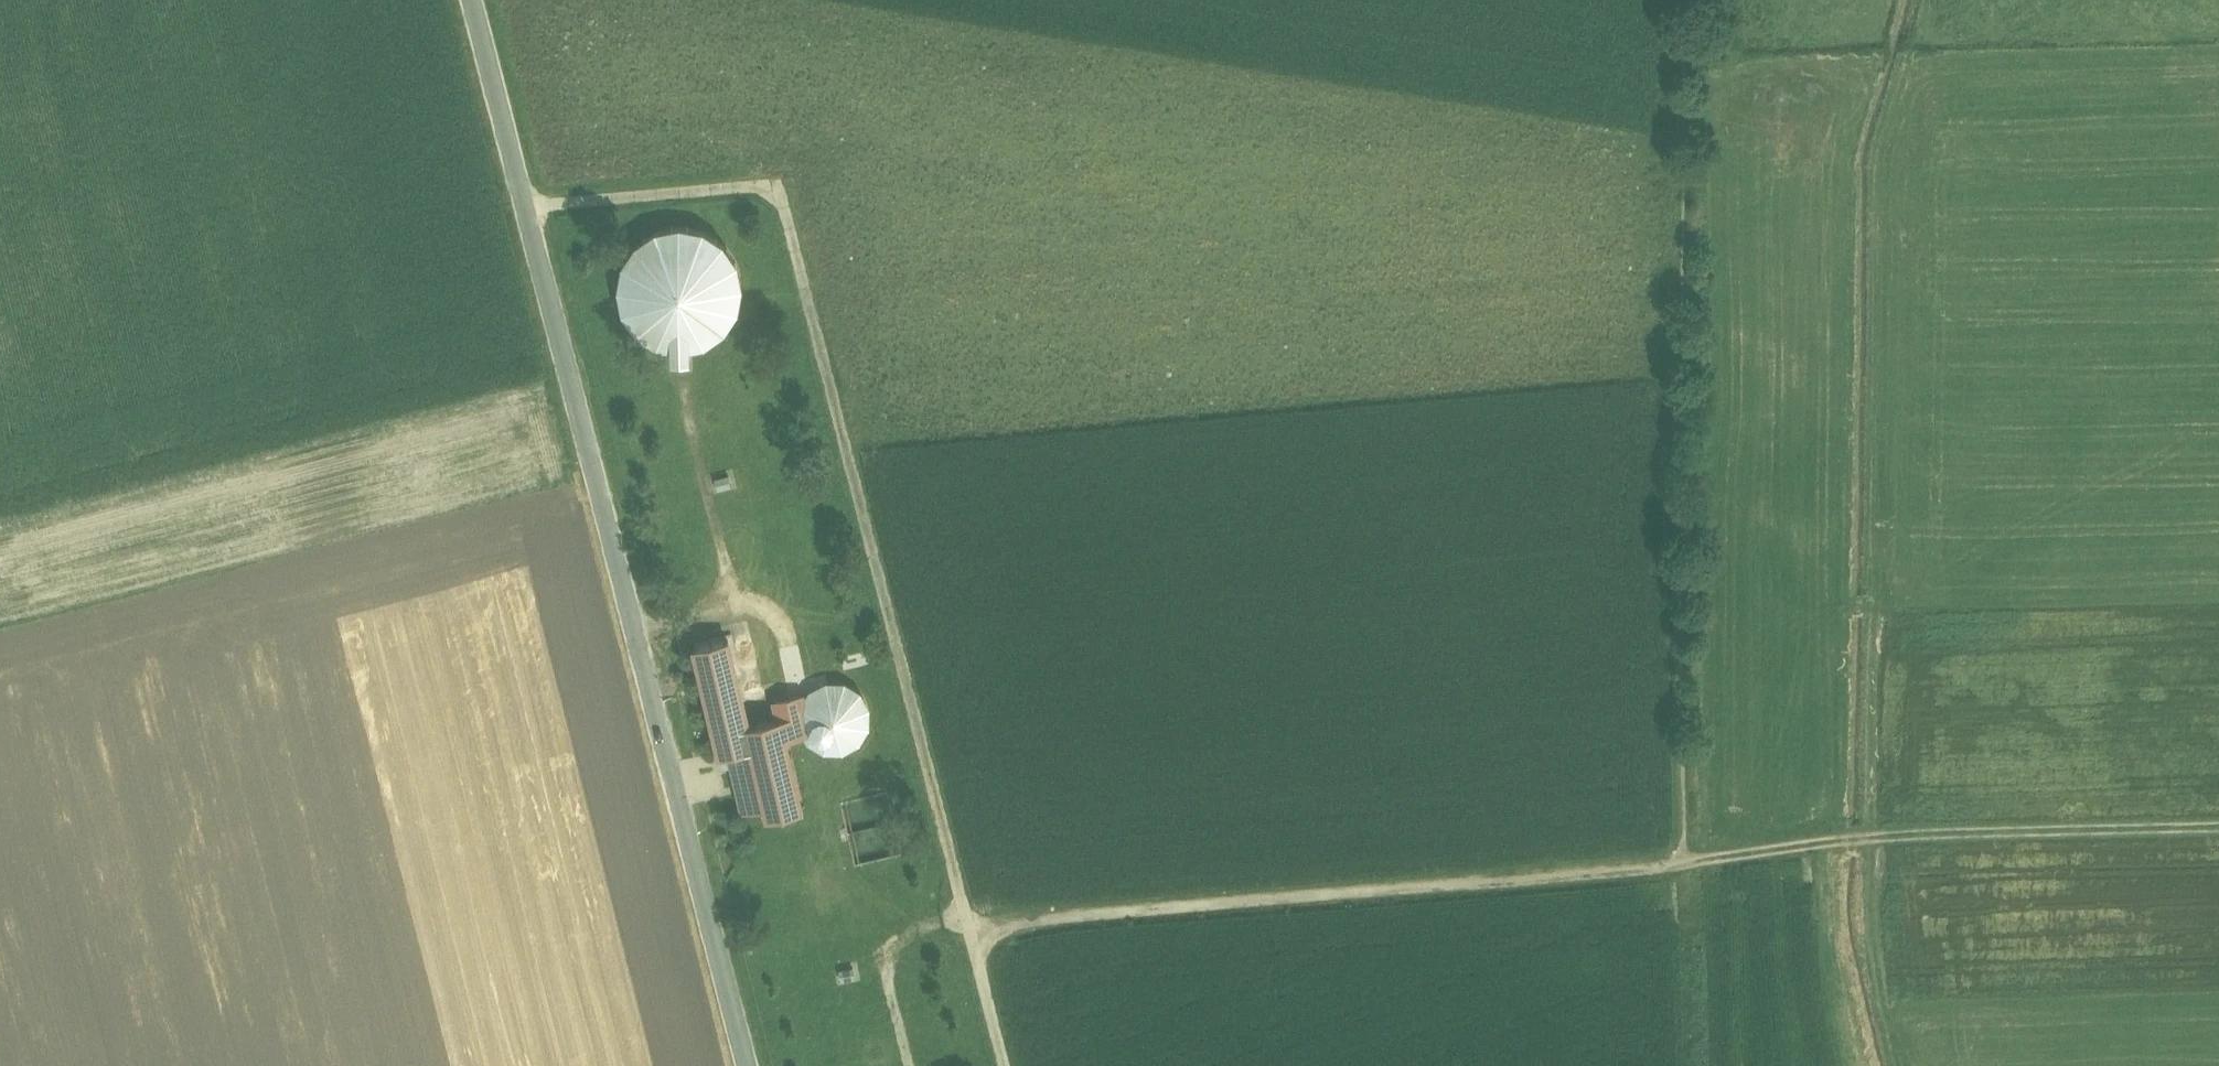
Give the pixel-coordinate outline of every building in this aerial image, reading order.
[(681,220),(672,219),(662,221),(655,223),(647,226),(640,230),(635,234),(631,239),(626,244),(623,249),(621,253),(618,260),(617,264),(615,270),(615,276),(615,280),(615,285),(616,290),(617,297),(620,303),(622,308),(624,312),(628,317),(632,320),(636,324),(639,327),(644,330),(650,333),(659,337),(669,338),(677,339),(688,337),(696,334),(703,331),(708,328),(712,325),(718,320),(723,314),(726,308),(729,303),(731,298),(732,294),(733,289),(734,283),(734,277),(733,269),(732,263),(730,260),(728,254),(724,247),(720,242),(717,238),(712,233),(709,231),(703,227),(697,224),(690,222),(681,220)] [(758,686),(764,707),(744,711),(722,624),(682,634),(710,747),(716,746),(729,804),(802,788),(790,735),(788,726),(798,726),(794,718),(792,701),(801,681),(758,686)] [(794,718),(798,726),(812,737),(833,740),(849,733),(862,715),(861,693),(849,676),(828,669),(812,673),(801,681),(792,701),(794,718)]
